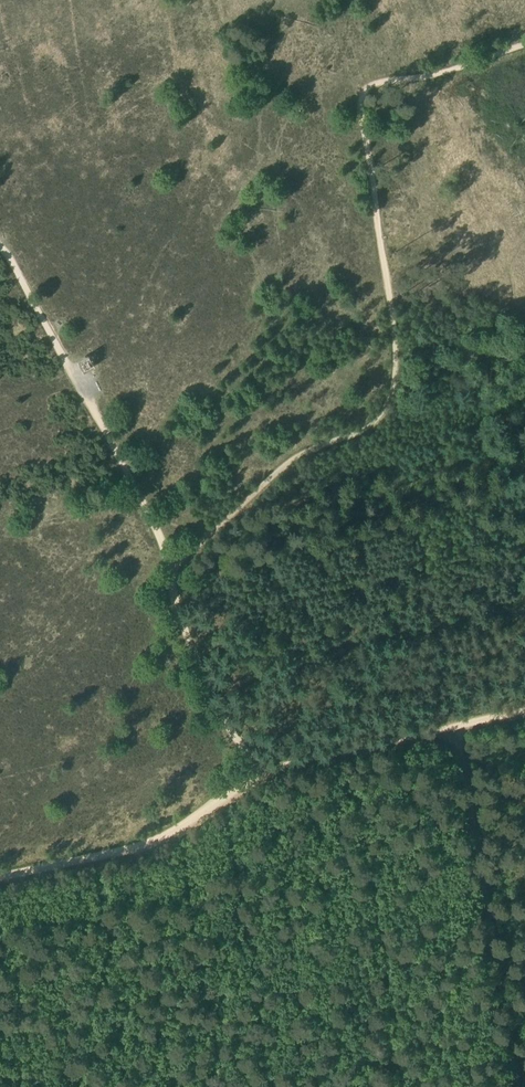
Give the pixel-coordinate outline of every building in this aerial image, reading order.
[(91,356),(80,362),(86,372),(96,367),(91,356)]
